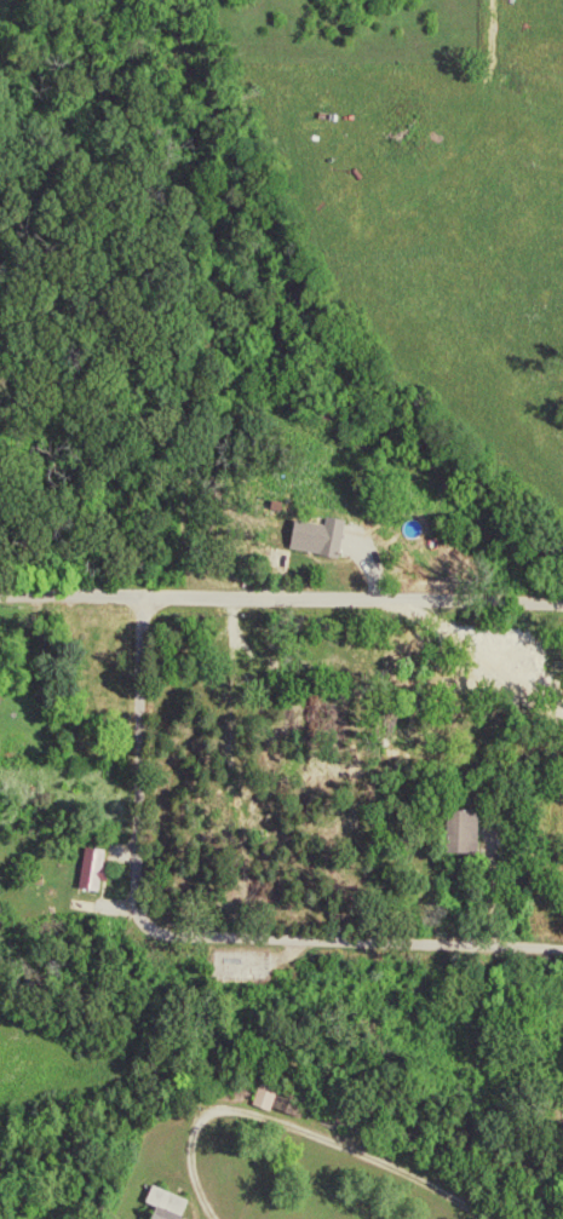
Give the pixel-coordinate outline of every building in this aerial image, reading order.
[(296,521),(292,551),(342,558),(348,519),(328,516),(327,525),(296,521)] [(453,854),(483,854),(484,812),(453,811),(453,854)] [(80,890),(100,891),(100,881),(104,882),(106,850),(82,848),(80,890)] [(251,1109),(269,1111),(272,1088),(253,1086),(251,1109)] [(154,1186),(147,1204),(156,1207),(152,1218),(185,1218),(192,1200),(154,1186)]
